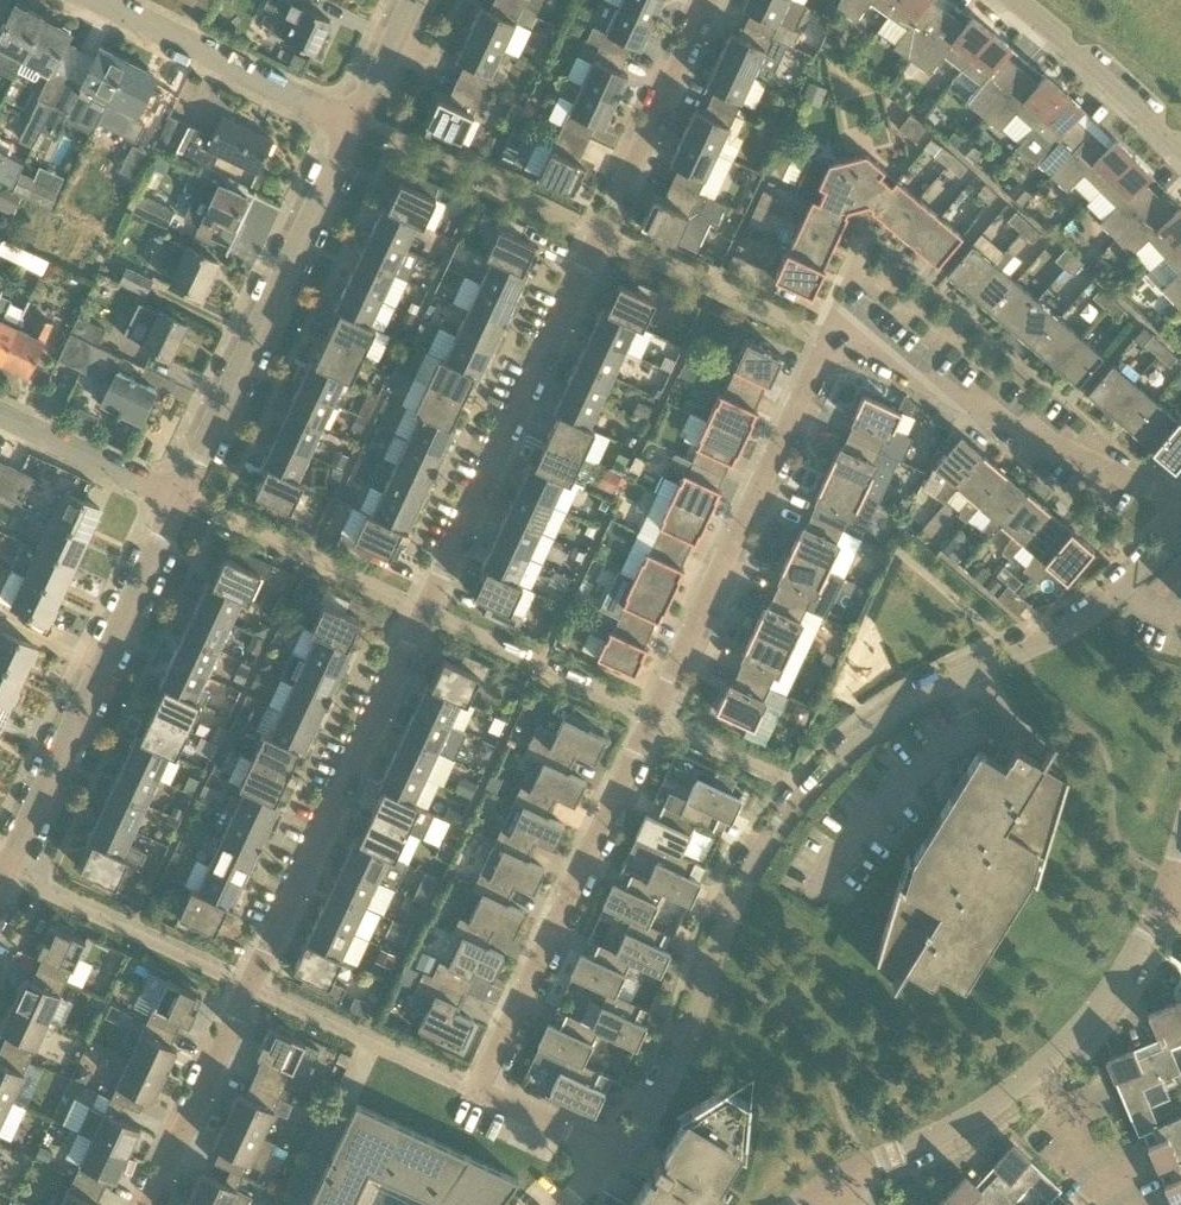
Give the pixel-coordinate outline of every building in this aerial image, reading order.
[(331,21),(301,7),(304,0),(268,0),(265,8),(279,14),(271,33),(315,54),(331,21)] [(523,11),(499,0),(496,0),(490,12),(482,8),(469,34),(504,51),(523,11)] [(523,11),(536,17),(544,0),(499,0),(523,11)] [(619,7),(654,24),(665,0),(622,0),(619,7)] [(790,0),(747,0),(743,9),(751,13),(746,26),(772,38),(794,48),(801,33),(780,23),(790,0)] [(837,9),(857,23),(870,3),(889,16),(900,0),(842,0),(837,9)] [(948,13),(930,0),(931,0),(900,0),(889,16),(908,29),(894,49),(913,61),(948,13)] [(45,21),(17,8),(18,7),(16,6),(1,37),(0,37),(0,54),(0,55),(0,72),(14,79),(18,71),(20,72),(45,21)] [(642,50),(654,24),(619,7),(606,33),(594,27),(587,41),(600,47),(627,59),(633,46),(642,50)] [(963,71),(992,33),(972,18),(966,26),(948,13),(913,61),(930,75),(945,56),(963,71)] [(36,80),(40,73),(49,78),(71,33),(70,33),(69,33),(45,21),(20,72),(36,80)] [(754,77),(772,38),(746,26),(740,38),(731,34),(719,60),(754,77)] [(1022,71),(1022,70),(1005,57),(1012,48),(992,33),(963,71),(981,85),(966,103),(984,117),(1022,71)] [(486,90),(504,51),(469,34),(457,61),(465,65),(459,78),(486,90)] [(621,72),(627,59),(600,47),(582,87),(617,103),(629,76),(621,72)] [(83,86),(73,104),(101,118),(109,100),(110,100),(129,63),(103,50),(103,49),(101,48),(86,80),(84,83),(83,86)] [(736,116),(754,77),(719,60),(707,87),(715,91),(710,103),(736,116)] [(145,125),(135,120),(157,76),(155,75),(154,76),(129,63),(110,100),(125,108),(116,124),(127,130),(124,136),(137,142),(145,125)] [(1034,129),(1065,93),(1046,77),(1039,85),(1022,71),(984,117),(1001,132),(1016,114),(1034,129)] [(462,143),(486,90),(459,78),(448,103),(435,97),(429,109),(433,111),(426,126),(462,143)] [(804,97),(822,104),(828,89),(810,82),(804,97)] [(605,129),(617,103),(582,87),(563,126),(590,139),(596,125),(605,129)] [(1052,177),(1093,133),(1076,118),(1084,110),(1065,93),(1034,129),(1051,144),(1035,162),(1052,177)] [(42,132),(54,108),(41,101),(20,142),(33,149),(41,132),(42,132)] [(517,123),(524,108),(513,103),(506,118),(517,123)] [(718,154),(736,116),(710,103),(704,115),(695,111),(683,138),(718,154)] [(54,108),(42,132),(55,138),(67,114),(54,108)] [(918,144),(930,129),(911,114),(899,130),(918,144)] [(169,117),(156,145),(173,152),(183,157),(196,163),(204,147),(208,149),(213,138),(196,130),(169,117)] [(223,117),(213,138),(208,149),(204,147),(196,163),(212,170),(219,156),(259,174),(274,141),(223,117)] [(578,163),(590,139),(563,126),(539,178),(574,195),(581,180),(585,182),(591,169),(578,163)] [(1101,191),(1134,157),(1116,140),(1108,148),(1093,133),(1052,177),(1068,192),(1084,175),(1101,191)] [(700,193),(718,154),(683,138),(670,164),(679,168),(674,181),(700,193)] [(147,154),(133,147),(121,171),(134,178),(147,154)] [(949,168),(957,158),(955,157),(942,147),(934,156),(948,166),(949,168)] [(766,171),(783,179),(793,157),(776,149),(766,171)] [(871,210),(872,211),(897,181),(897,180),(896,181),(885,172),(886,171),(867,155),(848,159),(859,210),(868,207),(869,206),(873,209),(871,210)] [(796,192),(813,201),(848,217),(848,216),(847,215),(849,211),(850,212),(859,210),(848,159),(830,164),(813,156),(796,192)] [(1117,240),(1159,199),(1144,183),(1152,175),(1134,157),(1101,191),(1117,207),(1101,224),(1117,240)] [(960,177),(967,168),(957,158),(949,168),(960,177)] [(187,190),(198,195),(186,221),(200,227),(198,231),(211,238),(219,220),(234,227),(248,198),(247,197),(246,198),(220,186),(222,182),(196,170),(187,190)] [(53,207),(61,189),(24,172),(16,191),(53,207)] [(442,187),(422,177),(416,190),(401,183),(389,209),(419,223),(424,226),(437,199),(436,199),(442,187)] [(709,197),(700,193),(674,181),(663,204),(650,198),(645,210),(649,211),(641,227),(677,243),(697,252),(712,220),(718,223),(726,206),(709,198),(709,197)] [(894,229),(919,200),(897,181),(872,211),(894,229)] [(990,205),(998,196),(986,184),(978,194),(990,205)] [(0,192),(0,211),(14,217),(22,198),(1,189),(0,192)] [(757,206),(768,211),(775,196),(764,191),(757,206)] [(168,228),(176,210),(134,192),(126,210),(168,228)] [(1180,242),(1180,208),(1175,214),(1159,199),(1117,240),(1131,256),(1149,240),(1164,257),(1180,242)] [(916,248),(941,218),(919,200),(894,229),(916,248)] [(836,243),(848,217),(813,201),(800,227),(836,243)] [(761,226),(768,211),(757,206),(750,221),(761,226)] [(384,207),(372,233),(407,249),(419,223),(389,209),(384,207)] [(1021,232),(1029,223),(1017,212),(1009,221),(1021,232)] [(488,256),(493,258),(523,272),(536,245),(521,239),(526,226),(501,215),(495,228),(500,230),(488,256)] [(916,248),(938,267),(963,237),(941,218),(916,248)] [(1029,223),(1021,232),(1033,243),(1041,234),(1029,223)] [(824,268),(836,243),(800,227),(789,251),(788,251),(787,252),(825,270),(825,269),(824,268)] [(420,256),(407,249),(372,233),(360,258),(395,275),(408,281),(420,256)] [(0,244),(0,253),(41,271),(47,258),(2,239),(0,244)] [(172,285),(200,299),(218,262),(171,239),(159,264),(177,273),(172,285)] [(1180,304),(1180,242),(1164,257),(1180,274),(1162,290),(1177,307),(1180,304)] [(970,293),(995,264),(973,245),(948,274),(970,293)] [(1066,270),(1077,257),(1067,248),(1056,260),(1066,270)] [(813,296),(825,270),(787,252),(776,275),(734,255),(727,272),(774,294),(780,281),(813,296)] [(1077,257),(1066,270),(1073,276),(1084,264),(1077,257)] [(383,301),(395,275),(360,258),(347,284),(383,301)] [(493,258),(481,284),(516,300),(529,274),(523,272),(493,258)] [(991,312),(1017,282),(995,264),(970,293),(991,312)] [(146,297),(150,289),(153,281),(127,269),(120,285),(146,297)] [(1013,330),(1038,300),(1017,282),(991,312),(1013,330)] [(341,313),(371,327),(383,301),(347,284),(335,310),(341,313)] [(504,326),(516,300),(481,284),(469,310),(504,326)] [(621,285),(608,312),(638,326),(643,328),(656,302),(655,301),(659,293),(639,284),(635,292),(621,285)] [(1105,309),(1113,300),(1101,289),(1093,298),(1105,309)] [(17,328),(2,321),(11,304),(0,299),(0,361),(1,362),(17,328)] [(1035,348),(1060,319),(1038,300),(1013,330),(1035,348)] [(1113,300),(1105,309),(1118,320),(1126,311),(1113,300)] [(134,319),(139,322),(132,337),(145,343),(143,347),(171,360),(187,325),(160,312),(159,313),(141,304),(134,319)] [(626,352),(638,326),(608,312),(603,309),(591,335),(626,352)] [(492,352),(504,326),(469,310),(457,336),(492,352)] [(341,313),(329,339),(364,355),(376,329),(371,327),(341,313)] [(17,328),(1,362),(29,375),(53,324),(41,318),(33,336),(17,328)] [(72,332),(98,345),(105,331),(79,318),(72,332)] [(1056,367),(1082,337),(1060,319),(1035,348),(1056,367)] [(97,347),(98,345),(72,332),(59,361),(112,387),(103,405),(118,413),(117,415),(120,417),(121,414),(141,423),(156,391),(135,380),(136,379),(132,377),(131,378),(119,372),(124,360),(97,347)] [(614,377),(626,352),(591,335),(579,361),(614,377)] [(480,378),(492,352),(457,336),(445,361),(475,375),(480,378)] [(1158,356),(1166,347),(1153,336),(1145,345),(1158,356)] [(1082,337),(1056,367),(1079,386),(1104,356),(1082,337)] [(329,339),(317,364),(347,378),(352,381),(364,355),(329,339)] [(736,369),(730,383),(761,397),(768,384),(771,385),(772,384),(770,383),(774,376),(775,376),(784,357),(771,351),(772,348),(769,345),(765,343),(761,343),(759,345),(746,339),(733,368),(736,369)] [(1166,347),(1158,356),(1170,367),(1178,358),(1166,347)] [(440,359),(428,385),(463,401),(475,375),(445,361),(440,359)] [(602,403),(614,377),(579,361),(567,387),(602,403)] [(679,375),(697,384),(704,370),(686,361),(679,375)] [(335,404),(347,378),(317,364),(311,362),(299,388),(335,404)] [(1110,412),(1135,383),(1113,364),(1088,393),(1110,412)] [(408,374),(396,369),(388,385),(400,391),(408,374)] [(755,410),(761,397),(730,383),(724,396),(721,394),(708,421),(746,439),(758,412),(755,410)] [(1132,431),(1157,401),(1135,383),(1110,412),(1132,431)] [(463,401),(428,385),(416,411),(421,413),(451,427),(463,401)] [(560,415),(590,429),(602,403),(567,387),(555,413),(560,415)] [(323,430),(335,404),(299,388),(287,414),(323,430)] [(894,432),(902,413),(898,412),(864,396),(856,414),(857,414),(853,424),(855,424),(849,437),(881,452),(896,459),(902,462),(912,440),(906,437),(894,432)] [(905,397),(898,412),(902,413),(909,416),(915,404),(905,397)] [(1153,451),(1180,419),(1179,418),(1178,419),(1157,401),(1132,431),(1153,449),(1152,450),(1153,451)] [(78,407),(70,422),(89,432),(97,416),(78,407)] [(421,413),(409,439),(444,455),(456,429),(451,427),(421,413)] [(311,456),(323,430),(287,414),(275,440),(311,456)] [(560,415),(548,441),(583,457),(595,431),(590,429),(560,415)] [(1153,451),(1175,470),(1180,462),(1180,420),(1180,419),(1153,451)] [(699,449),(693,462),(724,476),(730,464),(734,465),(746,439),(708,421),(696,447),(699,449)] [(875,465),(881,452),(849,437),(843,450),(841,449),(837,458),(836,458),(827,475),(865,493),(874,475),(872,475),(876,466),(875,465)] [(945,504),(958,488),(985,456),(984,457),(962,438),(936,467),(948,478),(937,497),(945,504)] [(432,481),(444,455),(409,439),(397,465),(432,481)] [(299,482),(311,456),(275,440),(263,465),(268,468),(299,482)] [(548,441),(536,467),(566,481),(571,483),(583,457),(548,441)] [(675,453),(664,476),(666,477),(679,483),(672,499),(709,517),(722,491),(718,489),(724,476),(693,462),(675,453)] [(967,523),(981,506),(981,505),(1007,475),(985,456),(958,488),(970,498),(959,516),(967,523)] [(554,507),(566,481),(536,467),(531,464),(519,490),(554,507)] [(420,507),(432,481),(397,465),(385,491),(420,507)] [(21,472),(8,466),(0,482),(0,494),(9,498),(21,472)] [(304,484),(299,482),(268,468),(256,494),(271,501),(267,510),(287,519),(291,511),(304,484)] [(21,472),(9,498),(23,505),(35,478),(21,472)] [(881,500),(865,493),(827,475),(819,493),(821,493),(816,502),(818,503),(812,516),(844,531),(862,539),(881,500)] [(989,541),(1002,526),(1001,525),(1029,493),(1028,493),(1027,494),(1006,476),(1007,475),(981,505),(981,506),(993,516),(981,534),(989,541)] [(542,532),(554,507),(519,490),(507,516),(542,532)] [(408,533),(420,507),(385,491),(373,515),(373,516),(403,530),(408,533)] [(53,522),(87,538),(101,509),(66,493),(53,522)] [(1024,542),(1050,512),(1029,493),(1001,525),(1002,526),(1013,535),(1003,553),(1010,559),(1025,543),(1024,542)] [(943,504),(932,495),(922,507),(932,517),(943,504)] [(697,544),(709,517),(672,499),(659,526),(662,528),(656,541),(688,555),(694,542),(697,544)] [(902,499),(898,507),(907,512),(911,503),(902,499)] [(390,557),(403,530),(373,516),(373,515),(354,507),(342,534),(337,547),(370,562),(375,550),(390,557)] [(1051,512),(1050,512),(1024,542),(1025,543),(1036,553),(1024,571),(1032,577),(1072,530),(1071,530),(1070,531),(1050,513),(1051,512)] [(530,558),(542,532),(507,516),(494,542),(530,558)] [(799,537),(791,554),(829,572),(844,579),(853,562),(837,554),(836,554),(840,545),(838,544),(844,531),(812,516),(806,529),(804,528),(800,537),(799,537)] [(74,565),(87,538),(53,522),(40,550),(74,565)] [(1072,530),(1032,577),(1039,584),(1054,570),(1067,581),(1094,549),(1072,530)] [(634,579),(673,596),(681,579),(679,578),(683,571),(684,571),(685,570),(682,568),(688,555),(656,541),(650,554),(647,552),(634,579)] [(488,570),(518,584),(530,558),(494,542),(482,568),(488,570)] [(61,594),(74,565),(40,550),(27,578),(61,594)] [(249,602),(249,601),(261,575),(268,578),(274,566),(244,551),(238,564),(226,558),(214,584),(214,585),(244,599),(244,600),(249,602)] [(781,582),(775,595),(807,610),(813,597),(815,598),(819,589),(820,589),(836,597),(844,579),(829,572),(791,554),(783,572),(784,572),(780,581),(781,582)] [(490,604),(484,616),(518,631),(524,619),(511,613),(523,587),(518,584),(488,570),(475,597),(490,604)] [(48,623),(61,594),(27,578),(14,607),(48,623)] [(620,619),(651,634),(657,621),(660,623),(661,621),(659,621),(663,613),(664,614),(673,596),(634,579),(622,605),(626,606),(620,619)] [(209,582),(197,608),(232,625),(244,600),(244,599),(214,585),(214,584),(209,582)] [(1028,604),(1028,603),(1009,586),(998,599),(1018,615),(1019,615),(1028,604)] [(346,614),(351,602),(326,590),(320,603),(325,605),(313,632),(318,634),(348,647),(348,646),(360,621),(346,614)] [(801,623),(807,610),(775,595),(769,608),(768,607),(763,616),(762,615),(754,633),(792,651),(800,633),(799,633),(803,623),(801,623)] [(220,650),(232,625),(197,608),(184,634),(220,650)] [(266,634),(271,624),(262,619),(257,630),(266,634)] [(647,650),(648,648),(645,647),(651,634),(620,619),(613,632),(610,631),(597,658),(613,665),(612,668),(615,672),(619,673),(623,673),(625,671),(635,676),(644,657),(642,657),(646,649),(647,650)] [(260,651),(266,636),(255,631),(248,646),(260,651)] [(23,676),(36,648),(2,632),(0,636),(0,666),(23,676)] [(784,668),(792,651),(754,633),(746,650),(747,651),(743,660),(745,661),(739,674),(770,688),(776,676),(778,676),(782,667),(784,668)] [(208,676),(220,650),(184,634),(172,660),(208,676)] [(318,634),(306,659),(341,675),(353,649),(348,646),(348,647),(318,634)] [(485,680),(491,667),(466,655),(460,667),(445,660),(433,686),(433,687),(463,701),(462,702),(467,704),(480,678),(485,680)] [(329,701),(341,675),(306,659),(294,685),(329,701)] [(211,692),(202,688),(208,676),(172,660),(160,686),(165,689),(166,688),(201,705),(201,704),(205,706),(211,692)] [(23,676),(0,666),(0,700),(10,705),(23,676)] [(764,701),(770,688),(739,674),(733,687),(731,686),(727,695),(725,694),(717,712),(755,730),(763,712),(762,711),(766,702),(764,701)] [(428,684),(415,710),(451,727),(462,702),(463,701),(433,687),(433,686),(428,684)] [(317,727),(329,701),(294,685),(282,711),(317,727)] [(165,689),(153,714),(189,731),(201,705),(166,688),(165,689)] [(245,724),(257,701),(248,696),(237,720),(245,724)] [(804,722),(810,707),(786,698),(780,713),(804,722)] [(10,705),(0,700),(0,725),(10,705)] [(467,734),(451,727),(415,710),(403,736),(438,753),(455,760),(467,734)] [(282,711),(271,736),(270,737),(300,751),(299,751),(304,754),(317,727),(282,711)] [(577,753),(595,762),(606,739),(590,731),(593,725),(567,713),(557,734),(539,726),(525,755),(544,764),(544,763),(567,774),(567,773),(573,760),(575,761),(576,759),(574,759),(577,753)] [(177,757),(189,731),(153,714),(142,739),(141,740),(172,754),(171,755),(177,757)] [(220,745),(232,750),(239,734),(232,731),(228,729),(220,745)] [(265,734),(253,760),(288,777),(299,751),(300,751),(270,737),(271,736),(265,734)] [(426,778),(438,753),(403,736),(391,762),(426,778)] [(137,737),(124,763),(160,780),(171,755),(172,754),(141,740),(142,739),(137,737)] [(1035,881),(1036,882),(1068,778),(1066,777),(1044,763),(1057,742),(1056,741),(1055,741),(1049,752),(1030,741),(1024,751),(1008,741),(995,760),(980,751),(916,855),(914,858),(909,857),(909,856),(908,855),(877,960),(878,960),(901,974),(894,985),(896,987),(907,967),(932,983),(940,971),(965,986),(1032,878),(1035,880),(1035,881)] [(220,745),(216,754),(213,761),(217,763),(212,772),(219,776),(232,750),(220,745)] [(276,802),(288,777),(253,760),(241,787),(246,789),(276,802)] [(414,804),(415,803),(426,778),(391,762),(379,789),(384,791),(384,790),(414,804)] [(148,806),(160,780),(124,763),(112,789),(148,806)] [(514,803),(523,808),(523,807),(546,818),(547,817),(553,804),(554,805),(555,803),(554,802),(556,797),(575,806),(586,782),(567,773),(567,774),(544,763),(544,764),(531,792),(521,787),(514,803)] [(721,817),(729,820),(732,822),(743,800),(698,779),(688,801),(670,793),(664,806),(682,814),(682,815),(697,822),(714,831),(721,817)] [(136,831),(148,806),(112,789),(100,815),(136,831)] [(246,789),(234,815),(269,831),(281,804),(276,802),(246,789)] [(384,791),(372,816),(408,832),(424,839),(436,813),(415,803),(414,804),(384,790),(384,791)] [(681,857),(681,856),(697,822),(682,815),(682,814),(664,806),(658,820),(646,814),(636,836),(638,836),(681,857)] [(555,849),(566,826),(547,817),(546,818),(523,807),(523,808),(510,835),(501,831),(494,846),(526,862),(527,861),(533,848),(534,848),(535,847),(533,846),(536,841),(555,849)] [(88,841),(93,844),(93,843),(123,857),(124,856),(136,831),(100,815),(88,841)] [(257,857),(269,831),(234,815),(222,840),(257,857)] [(372,816),(361,841),(360,842),(395,858),(408,832),(372,816)] [(681,857),(638,836),(636,836),(629,851),(656,863),(647,883),(665,892),(664,892),(691,905),(701,883),(690,877),(697,863),(681,856),(681,857)] [(343,865),(378,882),(396,890),(408,864),(395,858),(360,842),(361,841),(356,839),(343,865)] [(245,882),(257,857),(222,840),(210,866),(245,882)] [(129,859),(124,856),(123,857),(93,843),(93,844),(81,870),(96,877),(92,885),(112,895),(116,886),(129,859)] [(473,891),(483,895),(483,894),(506,905),(506,904),(512,891),(514,892),(515,890),(513,890),(516,884),(534,893),(545,869),(527,861),(526,862),(494,846),(473,891)] [(153,869),(157,860),(145,854),(141,863),(153,869)] [(174,881),(182,863),(172,858),(164,876),(174,881)] [(366,908),(378,882),(343,865),(331,891),(366,908)] [(232,909),(245,882),(210,866),(198,891),(198,892),(228,906),(227,907),(232,909)] [(424,902),(436,878),(426,874),(414,898),(424,902)] [(647,883),(632,875),(625,889),(614,884),(603,906),(632,920),(633,919),(648,927),(649,926),(664,892),(665,892),(647,883)] [(215,932),(227,907),(228,906),(198,892),(198,891),(193,889),(180,916),(176,925),(196,934),(200,926),(215,932)] [(354,934),(366,908),(331,891),(319,917),(354,934)] [(514,936),(525,913),(506,904),(506,905),(483,894),(483,895),(470,923),(460,918),(453,934),(462,939),(463,938),(486,949),(486,948),(492,935),(494,935),(494,934),(493,933),(495,928),(514,936)] [(342,960),(354,934),(319,917),(307,943),(342,960)] [(394,918),(387,936),(406,942),(412,925),(394,918)] [(632,920),(617,953),(616,954),(632,961),(632,962),(661,975),(671,953),(660,948),(666,934),(649,926),(648,927),(633,919),(632,920)] [(86,942),(86,941),(73,935),(75,930),(59,923),(57,928),(51,925),(38,952),(45,956),(39,969),(67,982),(73,969),(74,969),(86,942)] [(424,972),(424,973),(466,993),(472,978),(474,979),(475,978),(472,977),(475,971),(478,973),(494,980),(505,957),(489,949),(486,948),(486,949),(463,938),(462,939),(449,966),(440,962),(439,965),(434,975),(425,970),(424,972)] [(332,981),(342,960),(307,943),(295,969),(306,975),(301,987),(339,1005),(348,989),(332,981)] [(616,954),(617,953),(599,945),(593,959),(581,954),(571,976),(608,993),(609,993),(616,996),(632,962),(632,961),(616,954)] [(61,995),(67,982),(39,969),(33,982),(26,979),(14,1005),(49,1022),(61,995)] [(416,989),(410,1002),(429,1010),(419,1032),(423,1034),(444,1044),(447,1038),(463,1045),(474,1022),(458,1014),(455,1013),(457,1007),(460,1008),(460,1007),(459,1006),(466,993),(424,973),(416,989)] [(181,986),(168,980),(167,980),(154,1007),(155,1007),(149,1020),(177,1034),(183,1021),(190,1024),(203,996),(197,994),(199,988),(183,981),(181,986)] [(608,993),(593,1027),(592,1028),(599,1031),(599,1032),(637,1049),(647,1027),(636,1022),(642,1008),(616,996),(609,993),(608,993)] [(351,1009),(366,1017),(372,1005),(356,998),(351,1009)] [(1150,1054),(1162,1082),(1180,1074),(1180,1072),(1171,1049),(1180,1045),(1180,1019),(1174,1003),(1148,1014),(1163,1049),(1150,1054)] [(37,1048),(49,1022),(14,1005),(1,1032),(8,1035),(2,1048),(30,1061),(36,1048),(37,1048)] [(592,1028),(593,1027),(567,1015),(560,1029),(549,1024),(538,1046),(567,1059),(568,1059),(583,1066),(583,1065),(599,1032),(599,1031),(592,1028)] [(171,1047),(177,1034),(149,1020),(143,1033),(142,1033),(130,1060),(165,1076),(178,1050),(171,1047)] [(255,1078),(252,1084),(281,1098),(284,1091),(293,1071),(308,1078),(320,1051),(306,1044),(305,1044),(292,1038),(295,1032),(279,1025),(276,1030),(271,1028),(258,1055),(264,1058),(255,1078)] [(30,1061),(2,1048),(0,1051),(0,1095),(12,1101),(25,1074),(24,1074),(30,1061)] [(1139,1137),(1153,1131),(1152,1130),(1159,1127),(1143,1090),(1162,1082),(1150,1054),(1138,1059),(1134,1049),(1107,1061),(1139,1137)] [(601,1074),(583,1065),(583,1066),(568,1059),(567,1059),(551,1094),(596,1115),(606,1093),(594,1088),(601,1074)] [(153,1103),(165,1076),(130,1060),(118,1086),(112,1099),(125,1105),(140,1113),(146,1100),(153,1103)] [(240,1094),(227,1121),(263,1137),(269,1123),(275,1112),(275,1111),(274,1111),(281,1098),(252,1084),(246,1097),(240,1094)] [(733,1194),(721,1187),(740,1156),(746,1159),(751,1102),(749,1102),(728,1089),(726,1087),(678,1118),(684,1121),(664,1153),(653,1146),(639,1170),(650,1177),(642,1190),(641,1191),(632,1204),(726,1204),(733,1194)] [(12,1101),(0,1095),(0,1127),(12,1101)] [(119,1118),(125,1105),(112,1099),(106,1112),(91,1106),(79,1132),(93,1139),(128,1155),(141,1129),(119,1118)] [(357,1105),(355,1109),(310,1204),(371,1204),(383,1179),(435,1203),(434,1204),(502,1204),(519,1180),(357,1105)] [(1159,1127),(1152,1130),(1153,1131),(1157,1142),(1148,1147),(1159,1174),(1169,1170),(1168,1169),(1180,1163),(1180,1117),(1159,1127)] [(277,1144),(263,1137),(227,1121),(215,1147),(221,1150),(215,1163),(231,1171),(244,1177),(250,1164),(264,1170),(277,1144)] [(116,1182),(128,1155),(93,1139),(81,1165),(75,1178),(104,1192),(110,1179),(116,1182)] [(1032,1185),(1049,1202),(1052,1201),(1062,1190),(1014,1145),(994,1166),(1000,1172),(991,1182),(1014,1203),(1015,1203),(1032,1185)] [(1168,1169),(1169,1170),(1174,1181),(1164,1185),(1172,1204),(1180,1204),(1180,1163),(1168,1169)] [(244,1177),(231,1171),(225,1184),(203,1173),(190,1200),(201,1204),(249,1204),(252,1197),(238,1190),(244,1177)] [(946,1197),(947,1198),(955,1204),(1017,1204),(1015,1203),(1014,1203),(991,1182),(982,1192),(966,1176),(946,1197)] [(104,1192),(75,1178),(69,1191),(62,1204),(98,1204),(104,1192)]
